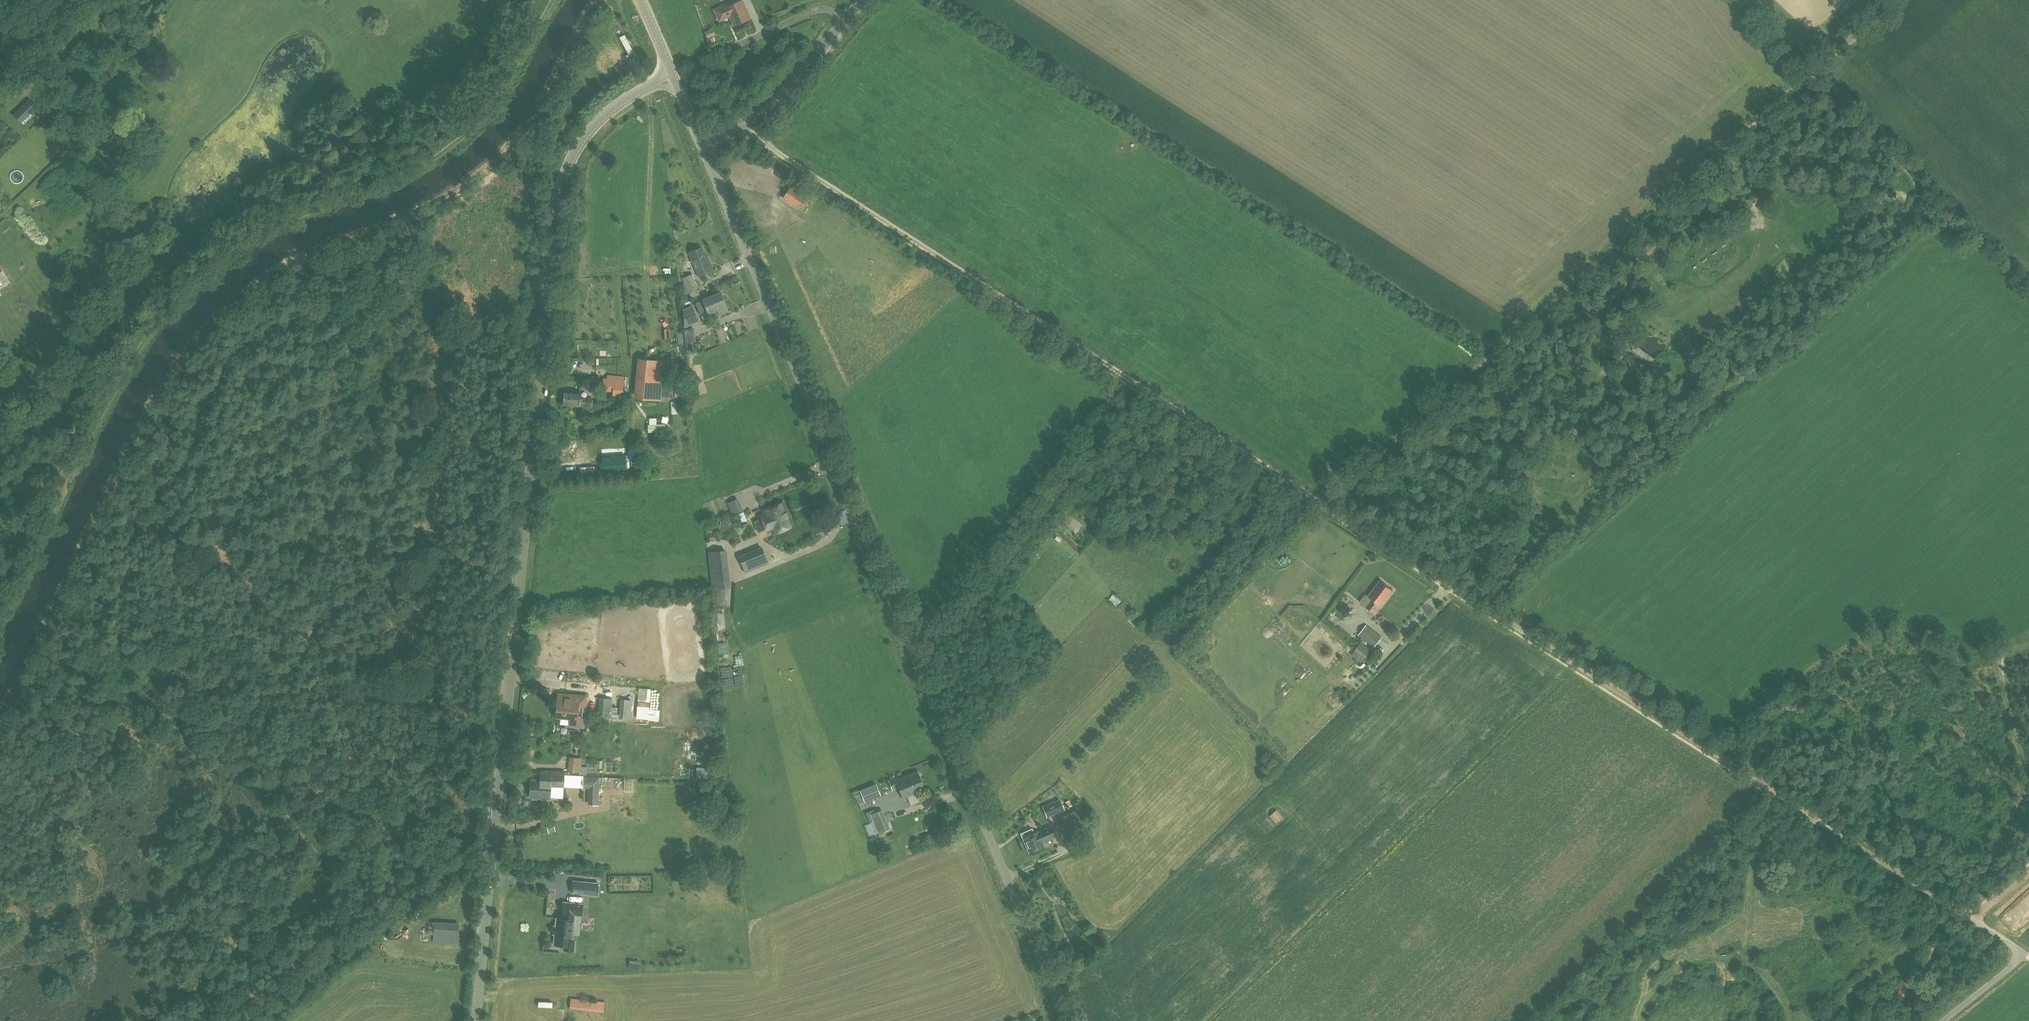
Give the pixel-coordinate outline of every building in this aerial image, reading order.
[(750,18),(742,0),(730,5),(729,3),(714,10),(719,21),(730,16),(734,25),(750,18)] [(40,110),(30,100),(14,115),(21,122),(31,112),(34,115),(40,110)] [(807,195),(810,190),(800,184),(796,189),(807,195)] [(806,197),(790,187),(783,197),(798,208),(806,197)] [(699,276),(713,270),(709,259),(707,260),(701,247),(689,252),(699,276)] [(692,273),(682,278),(688,293),(698,288),(692,273)] [(719,314),(728,310),(720,292),(695,302),(700,314),(707,312),(708,313),(717,309),(719,314)] [(698,321),(692,306),(683,310),(685,327),(698,321)] [(693,341),(692,329),(685,329),(686,342),(693,341)] [(684,342),(683,332),(675,333),(676,343),(684,342)] [(640,360),(637,397),(660,399),(664,363),(640,360)] [(691,385),(692,396),(699,395),(697,373),(690,374),(691,385)] [(621,395),(622,381),(604,379),(604,387),(615,388),(615,394),(621,395)] [(591,406),(592,398),(580,397),(581,392),(565,391),(563,405),(579,406),(579,405),(591,406)] [(669,424),(648,424),(648,432),(669,431),(669,424)] [(603,457),(604,472),(627,471),(626,456),(603,457)] [(736,499),(728,502),(733,512),(741,509),(736,499)] [(773,533),(792,525),(783,502),(763,510),(766,517),(763,519),(763,518),(754,521),(758,532),(767,528),(770,526),(773,533)] [(851,509),(841,514),(845,525),(856,520),(851,509)] [(745,572),(768,563),(761,546),(738,555),(745,572)] [(709,552),(713,589),(729,587),(725,550),(709,552)] [(1360,601),(1366,606),(1366,607),(1374,613),(1380,605),(1381,606),(1393,590),(1380,580),(1368,596),(1365,594),(1360,601)] [(1118,593),(1113,597),(1119,604),(1124,601),(1118,593)] [(1374,647),(1382,637),(1367,624),(1358,635),(1374,647)] [(1370,649),(1362,643),(1361,643),(1352,655),(1360,661),(1370,649)] [(556,716),(571,718),(570,725),(584,726),(586,696),(565,694),(558,693),(557,701),(556,716)] [(612,698),(600,697),(600,698),(598,717),(610,718),(612,698)] [(622,700),(621,717),(629,718),(630,700),(622,700)] [(652,719),(653,707),(640,707),(640,719),(652,719)] [(899,779),(898,777),(889,780),(893,789),(899,787),(903,797),(924,789),(917,771),(899,779)] [(549,799),(550,786),(563,787),(564,775),(543,773),(543,780),(531,779),(529,797),(549,799)] [(599,777),(583,776),(582,788),(589,788),(591,791),(590,805),(598,805),(599,777)] [(881,795),(876,783),(859,790),(864,801),(881,795)] [(1060,798),(1051,802),(1042,806),(1047,817),(1065,810),(1060,798)] [(1277,824),(1284,818),(1277,809),(1270,815),(1277,824)] [(1067,836),(1079,831),(1085,828),(1082,820),(1077,810),(1056,818),(1061,830),(1064,828),(1067,836)] [(885,829),(878,811),(871,814),(878,832),(885,829)] [(1044,841),(1055,837),(1051,826),(1038,831),(1034,833),(1032,828),(1021,833),(1029,852),(1044,845),(1045,844),(1044,841)] [(599,883),(587,882),(573,881),(572,893),(585,894),(597,895),(599,883)] [(574,929),(575,915),(582,916),(583,906),(583,904),(563,902),(562,914),(564,914),(563,918),(556,918),(554,944),(564,945),(563,949),(574,950),(575,942),(573,941),(572,941),(573,935),(572,935),(573,929),(574,929)] [(428,933),(434,934),(433,942),(458,944),(459,924),(429,921),(428,933)] [(1928,944),(1927,947),(1924,956),(1925,957),(1930,958),(1934,947),(1928,944)] [(1904,981),(1903,983),(1898,993),(1899,994),(1904,996),(1909,984),(1904,981)] [(573,1012),(574,1008),(604,1011),(605,1002),(571,999),(570,1007),(568,1007),(568,1012),(573,1012)]
